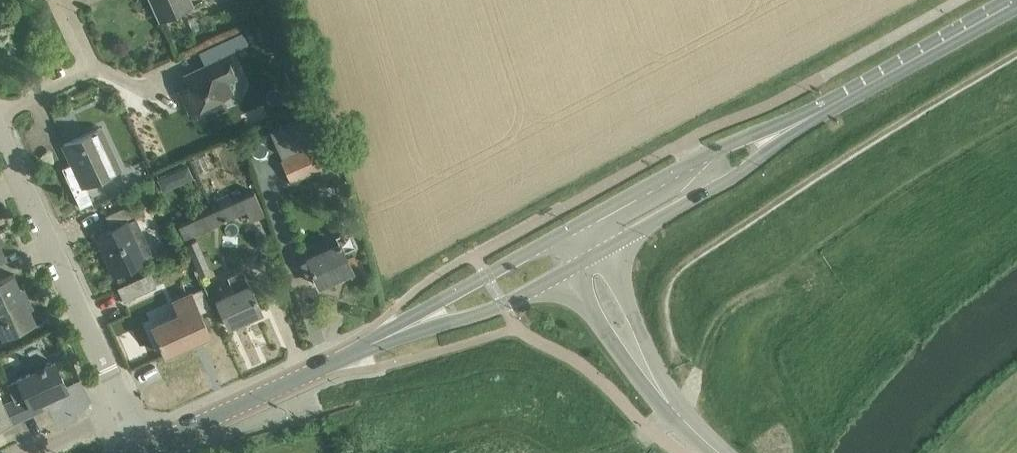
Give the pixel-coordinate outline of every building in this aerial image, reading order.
[(155,3),(142,8),(142,9),(156,4),(162,19),(160,19),(161,20),(193,5),(191,0),(154,0),(155,3)] [(237,77),(226,54),(185,74),(190,85),(179,90),(189,111),(200,106),(205,117),(228,107),(223,97),(234,92),(229,81),(237,77)] [(303,99),(321,91),(317,84),(300,91),(303,99)] [(310,114),(272,132),(283,156),(321,138),(310,114)] [(118,171),(97,128),(65,143),(74,163),(63,168),(81,207),(93,202),(86,186),(118,171)] [(335,162),(325,140),(283,160),(293,182),(335,162)] [(162,179),(168,191),(179,186),(173,174),(162,179)] [(265,215),(254,191),(181,224),(186,237),(247,209),(252,221),(265,215)] [(111,272),(112,273),(148,257),(132,222),(146,215),(139,200),(106,214),(106,215),(113,213),(119,225),(94,236),(95,237),(98,236),(114,271),(111,272)] [(358,245),(355,238),(350,229),(335,236),(339,245),(302,262),(307,274),(313,271),(319,285),(352,270),(344,251),(358,245)] [(200,275),(212,270),(198,238),(186,243),(200,275)] [(229,326),(262,311),(243,270),(227,277),(234,291),(216,300),(229,326)] [(150,272),(136,279),(118,287),(124,301),(157,286),(150,272)] [(24,297),(29,296),(28,295),(24,297),(19,287),(13,275),(15,274),(14,273),(0,280),(0,309),(24,297)] [(153,325),(166,354),(200,339),(202,342),(203,342),(202,338),(210,334),(200,313),(211,308),(202,288),(173,301),(179,313),(153,325)] [(0,309),(0,337),(36,320),(35,319),(34,320),(28,307),(29,307),(24,297),(0,309)] [(14,398),(23,418),(44,409),(40,402),(68,389),(55,362),(18,378),(25,393),(14,398)] [(14,398),(2,404),(0,400),(0,427),(10,422),(11,424),(23,418),(14,398)]
